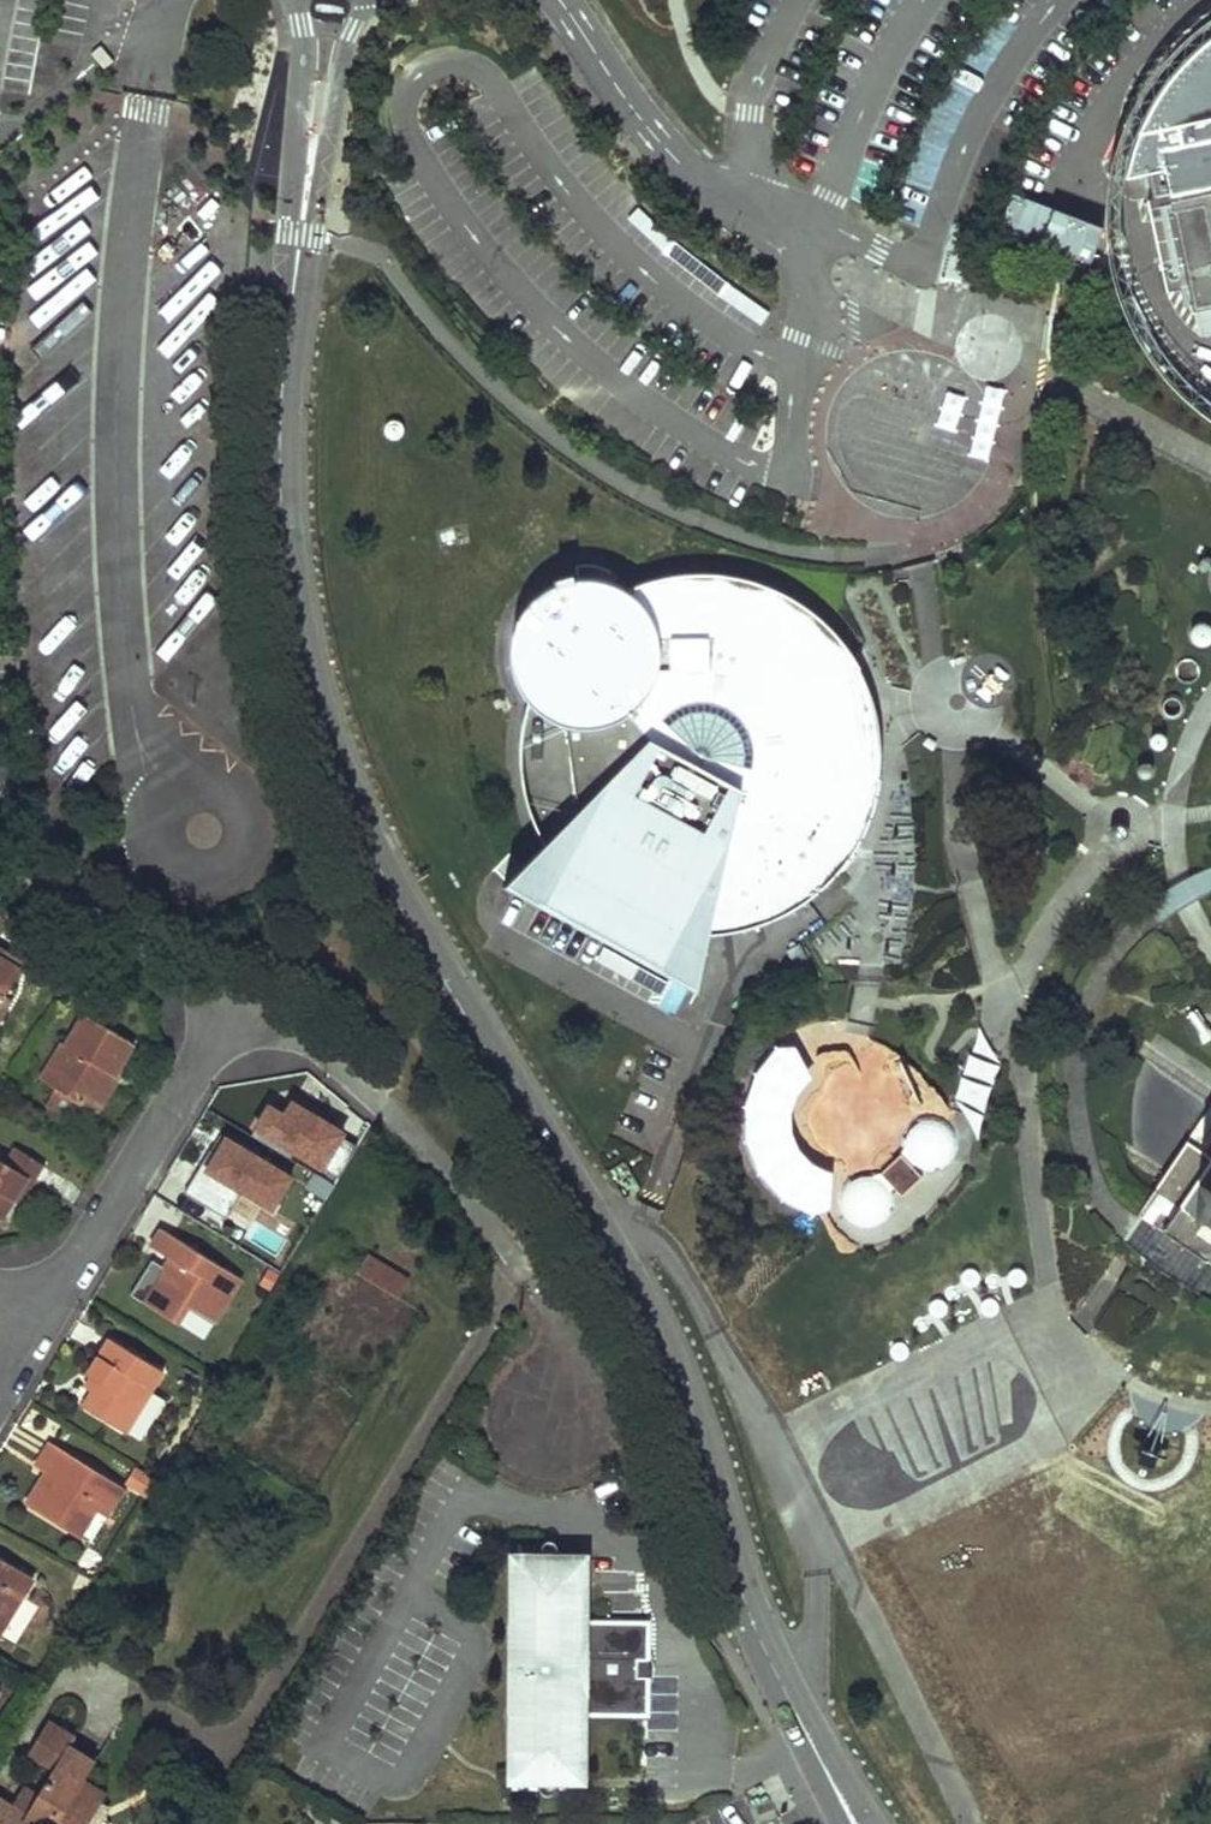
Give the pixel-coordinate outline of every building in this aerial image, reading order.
[(1209,37),(1196,47),(1184,60),(1165,81),(1153,100),(1141,129),(1132,160),(1129,178),(1147,173),(1153,197),(1147,199),(1167,292),(1189,289),(1198,337),(1210,334),(1210,35),(1209,37)] [(763,325),(769,313),(710,272),(659,226),(613,179),(600,191),(650,241),(703,285),(763,325)] [(1088,265),(1099,229),(1006,202),(995,238),(1088,265)] [(1191,575),(1210,591),(1210,558),(1207,554),(1191,575)] [(880,776),(880,745),(879,720),(874,701),(868,684),(860,667),(845,643),(837,634),(829,625),(817,613),(806,606),(793,597),(778,589),(763,583),(747,578),(733,575),(720,573),(702,572),(682,573),(662,576),(647,580),(626,587),(613,581),(601,578),(585,576),(574,577),(561,581),(551,585),(539,593),(531,600),(522,612),(518,620),(513,633),(511,648),(512,660),(514,672),(519,685),(524,694),(528,700),(524,717),(521,738),(520,752),(521,765),(524,787),(529,808),(536,826),(545,844),(503,888),(695,993),(713,933),(731,931),(745,928),(763,923),(779,916),(794,908),(817,892),(834,875),(849,857),(859,841),(869,821),(875,802),(879,788),(880,776)] [(1186,645),(1205,651),(1210,631),(1210,630),(1192,624),(1186,645)] [(0,958),(0,1008),(22,971),(0,958)] [(656,1006),(673,1015),(684,994),(666,985),(656,1006)] [(97,1115),(136,1048),(85,1018),(67,1049),(63,1047),(42,1082),(55,1090),(46,1105),(72,1121),(81,1105),(97,1115)] [(997,1063),(977,1025),(956,1099),(978,1141),(984,1107),(997,1063)] [(813,1077),(797,1046),(778,1047),(757,1075),(746,1107),(747,1141),(760,1173),(784,1198),(814,1214),(831,1208),(834,1171),(828,1171),(813,1163),(799,1149),(792,1132),(791,1111),(796,1094),(808,1079),(813,1077)] [(1187,1140),(1137,1214),(1184,1245),(1210,1263),(1210,1104),(1187,1140)] [(297,1108),(289,1120),(274,1111),(260,1134),(341,1183),(360,1152),(346,1142),(348,1139),(297,1108)] [(925,1116),(914,1121),(907,1128),(903,1142),(905,1153),(912,1163),(922,1169),(934,1170),(946,1165),(954,1156),(957,1145),(955,1133),(948,1123),(938,1117),(925,1116)] [(229,1223),(245,1196),(274,1214),(294,1182),(229,1143),(219,1158),(213,1155),(187,1197),(229,1223)] [(921,1176),(899,1153),(897,1156),(880,1172),(901,1194),(921,1176)] [(24,1184),(30,1188),(40,1171),(12,1155),(2,1171),(0,1170),(0,1223),(24,1184)] [(861,1173),(850,1177),(842,1186),(838,1198),(840,1210),(847,1220),(858,1226),(870,1226),(881,1222),(889,1213),(892,1201),(890,1189),(883,1179),(873,1174),(861,1173)] [(328,1205),(337,1191),(318,1179),(309,1194),(328,1205)] [(217,1328),(245,1283),(163,1233),(153,1250),(171,1261),(166,1270),(155,1264),(133,1300),(181,1329),(192,1313),(217,1328)] [(397,1301),(410,1280),(371,1255),(358,1276),(397,1301)] [(970,1268),(966,1269),(962,1272),(961,1276),(961,1280),(963,1283),(967,1285),(971,1285),(975,1284),(977,1280),(978,1276),(977,1272),(974,1269),(970,1268)] [(1017,1268),(1013,1269),(1009,1272),(1008,1275),(1008,1280),(1010,1283),(1014,1285),(1018,1285),(1022,1283),(1024,1280),(1025,1276),(1024,1272),(1021,1269),(1017,1268)] [(989,1298),(985,1299),(982,1301),(980,1305),(980,1309),(983,1313),(986,1315),(990,1315),(994,1313),(997,1310),(997,1306),(996,1302),(993,1299),(989,1298)] [(937,1299),(933,1300),(930,1303),(928,1306),(929,1311),(931,1314),(935,1316),(939,1316),(943,1315),(945,1311),(946,1307),(944,1303),(941,1300),(937,1299)] [(192,1315),(184,1329),(204,1340),(212,1326),(192,1315)] [(133,1434),(172,1373),(118,1340),(96,1376),(106,1382),(90,1407),(133,1434)] [(899,1342),(895,1343),(892,1346),(890,1349),(890,1354),(893,1357),(896,1359),(901,1359),(904,1358),(907,1354),(907,1350),(906,1346),(903,1343),(899,1342)] [(96,1547),(132,1492),(57,1444),(41,1468),(49,1473),(29,1504),(96,1547)] [(150,1499),(160,1483),(142,1472),(133,1488),(150,1499)] [(0,1555),(0,1634),(2,1635),(38,1579),(0,1555)] [(588,1558),(519,1556),(518,1620),(512,1620),(511,1711),(517,1711),(516,1777),(585,1778),(586,1713),(644,1713),(651,1707),(651,1629),(646,1623),(587,1622),(588,1558)] [(60,1742),(66,1730),(41,1716),(23,1750),(46,1763),(29,1793),(17,1786),(6,1804),(0,1801),(0,1823),(84,1823),(103,1790),(80,1777),(91,1759),(60,1742)]
